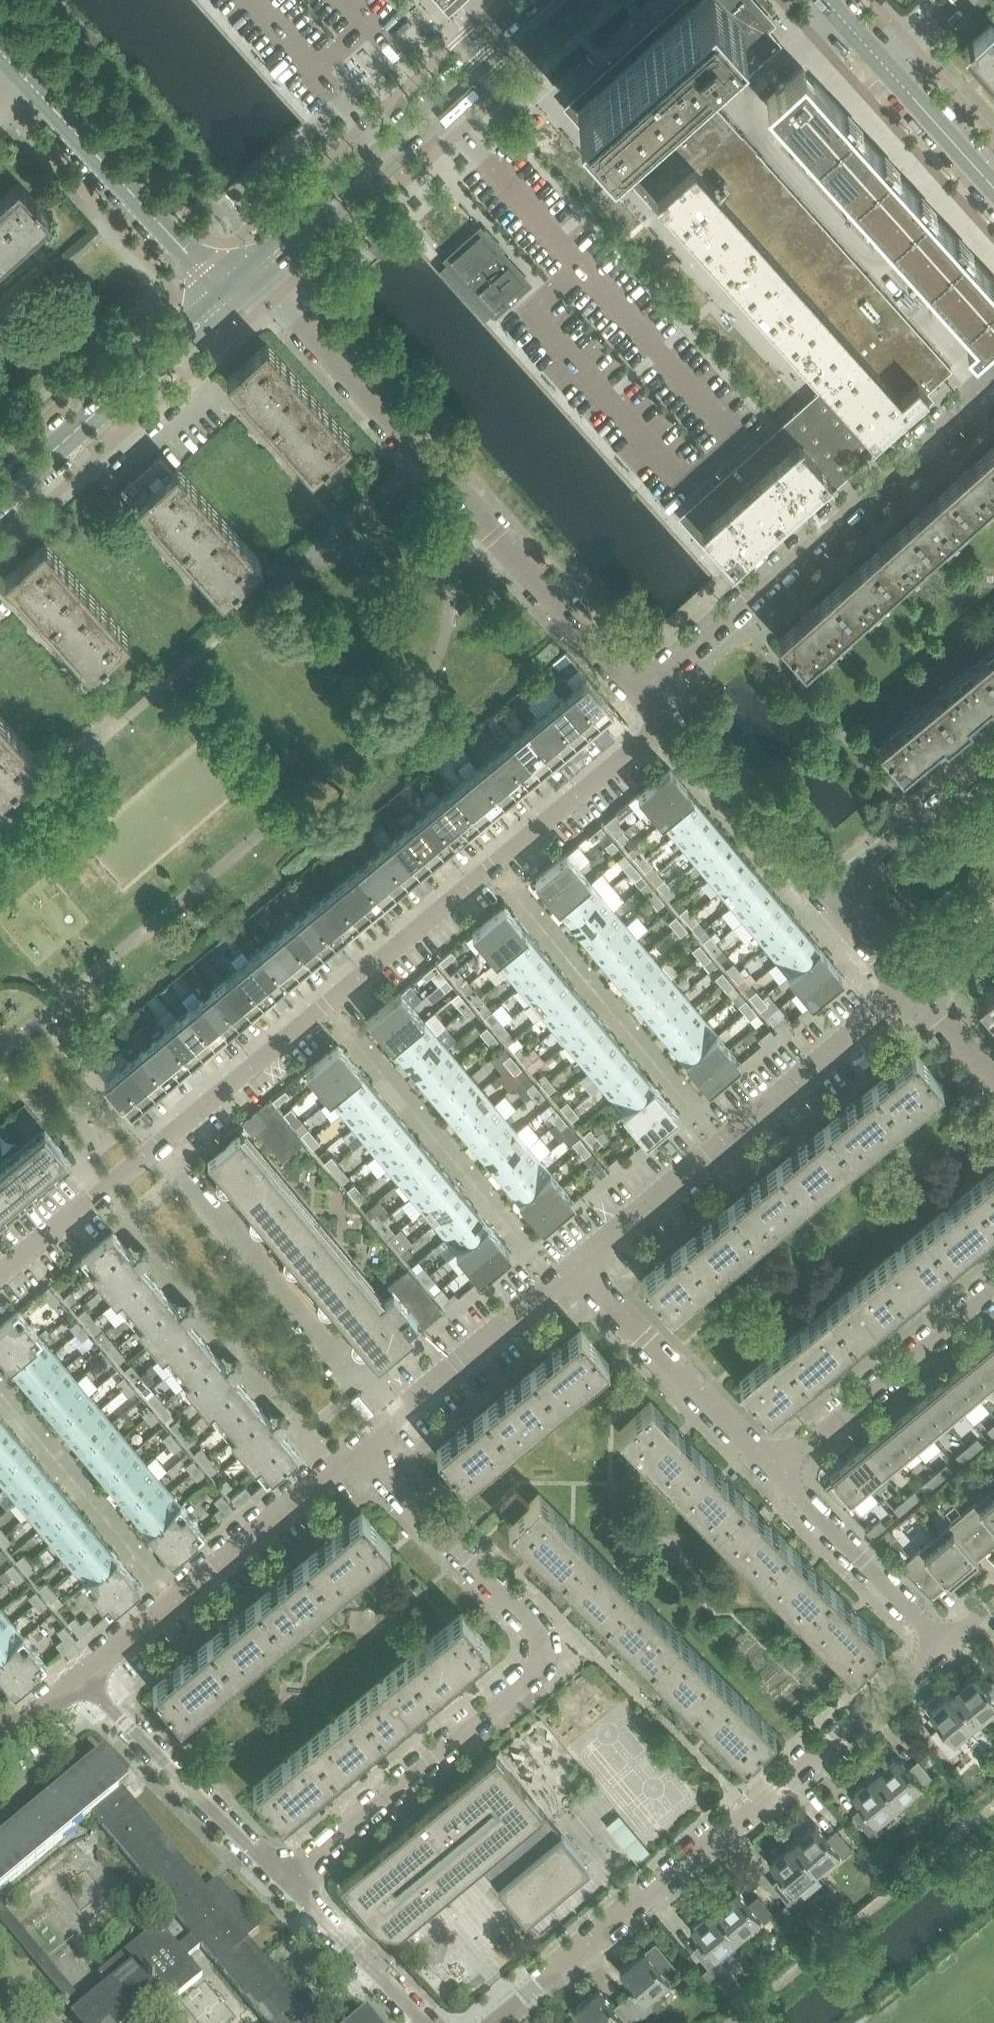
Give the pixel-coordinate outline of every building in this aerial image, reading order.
[(738,130),(713,102),(781,42),(743,0),(696,0),(577,106),(873,437),(951,367),(738,130)] [(991,23),(972,40),(972,39),(968,43),(963,48),(993,82),(993,27),(991,23)] [(770,104),(977,336),(969,343),(977,352),(993,337),(993,280),(807,71),(770,104)] [(50,217),(40,205),(41,204),(36,199),(35,200),(19,182),(0,199),(0,256),(3,259),(50,217)] [(525,282),(507,263),(506,264),(496,253),(497,251),(480,232),(450,258),(467,278),(469,277),(479,288),(478,289),(495,309),(525,282)] [(269,425),(309,390),(266,343),(244,363),(243,361),(237,366),(239,367),(227,378),(269,425)] [(329,458),(347,442),(351,438),(309,390),(269,425),(312,473),(324,462),(325,464),(330,459),(329,458)] [(743,470),(740,473),(749,484),(781,519),(785,517),(788,514),(802,501),(804,499),(807,496),(811,493),(824,482),(827,479),(830,476),(798,440),(789,429),(785,433),(782,436),(768,448),(765,451),(746,467),(743,470)] [(985,452),(993,461),(993,444),(985,452)] [(993,496),(993,461),(985,452),(947,486),(972,515),(993,496)] [(173,469),(159,454),(149,463),(163,478),(173,469)] [(163,478),(149,463),(140,471),(154,487),(163,478)] [(219,514),(199,490),(177,466),(173,469),(163,478),(154,487),(144,496),(138,501),(180,549),(219,514)] [(154,487),(140,471),(130,480),(144,496),(154,487)] [(695,513),(692,516),(702,527),(733,562),(737,559),(740,557),(751,547),(757,542),(760,539),(776,524),(779,522),(781,519),(749,484),(740,473),(738,475),(734,478),(730,482),(720,491),(717,494),(715,496),(699,510),(695,513)] [(144,496),(130,480),(120,489),(134,505),(138,501),(144,496)] [(933,550),(964,523),(972,515),(947,486),(907,522),(933,550)] [(262,561),(240,537),(219,514),(180,549),(223,596),(235,586),(236,587),(241,582),(240,581),(262,561)] [(895,584),(933,550),(907,522),(869,556),(895,584)] [(87,589),(66,566),(45,542),(22,561),(21,560),(16,565),(17,566),(5,577),(48,624),(87,589)] [(856,620),(895,584),(869,556),(830,591),(856,620)] [(130,637),(108,612),(87,589),(48,624),(91,672),(102,661),(103,663),(109,658),(108,656),(130,637)] [(804,666),(847,627),(856,620),(830,591),(779,637),(804,666)] [(980,660),(993,677),(993,648),(980,660)] [(993,701),(993,677),(980,660),(932,700),(958,731),(971,721),(967,717),(984,703),(990,698),(993,702),(993,701)] [(535,689),(548,679),(541,672),(529,682),(535,689)] [(613,709),(595,687),(586,677),(574,687),(601,719),(613,709)] [(535,689),(529,682),(523,687),(529,694),(535,689)] [(601,719),(574,687),(562,697),(589,729),(601,719)] [(589,729),(562,697),(550,707),(577,739),(589,729)] [(946,741),(958,731),(932,700),(879,744),(902,771),(942,737),(946,741)] [(577,739),(550,707),(538,717),(564,749),(577,739)] [(19,736),(0,714),(0,793),(1,795),(13,785),(14,786),(20,781),(19,780),(41,760),(19,736)] [(564,749),(538,717),(526,727),(553,759),(564,749)] [(553,759),(526,727),(514,737),(541,769),(553,759)] [(487,734),(483,729),(479,732),(483,737),(487,734)] [(541,769),(514,737),(502,747),(528,779),(541,769)] [(528,779),(502,747),(490,757),(517,789),(528,779)] [(517,789),(490,757),(478,767),(504,799),(517,789)] [(504,799),(478,767),(466,777),(493,809),(504,799)] [(649,808),(681,781),(670,767),(637,794),(649,808)] [(493,809),(466,777),(454,787),(480,819),(493,809)] [(661,822),(693,795),(681,781),(649,808),(661,822)] [(480,819),(454,787),(441,797),(468,830),(480,819)] [(672,836),(705,809),(693,795),(661,822),(672,836)] [(468,830),(441,797),(429,807),(456,839),(468,830)] [(456,839),(429,807),(417,817),(444,850),(456,839)] [(684,850),(716,823),(705,809),(672,836),(684,850)] [(608,827),(621,817),(616,811),(604,822),(608,827)] [(444,850),(417,817),(405,827),(432,859),(444,850)] [(696,864),(728,837),(716,823),(684,850),(696,864)] [(592,840),(605,830),(600,825),(588,835),(592,840)] [(432,859),(405,827),(393,837),(420,870),(432,859)] [(629,837),(623,830),(616,836),(622,843),(629,837)] [(420,870),(393,837),(381,847),(408,879),(420,870)] [(707,877),(739,851),(728,837),(696,864),(707,877)] [(618,846),(612,839),(605,845),(611,852),(618,846)] [(408,879),(381,847),(369,857),(396,890),(408,879)] [(646,858),(640,851),(633,857),(639,864),(646,858)] [(719,891),(751,865),(739,851),(707,877),(719,891)] [(546,893),(578,867),(567,852),(534,879),(546,893)] [(396,890),(369,857),(357,867),(384,900),(396,890)] [(652,865),(646,858),(639,864),(645,871),(652,865)] [(635,867),(629,860),(622,866),(628,873),(635,867)] [(730,905),(763,878),(751,865),(719,891),(730,905)] [(384,900),(357,867),(345,877),(372,910),(384,900)] [(558,907),(590,880),(578,867),(546,893),(558,907)] [(641,874),(635,867),(628,873),(634,880),(641,874)] [(670,885),(678,878),(676,875),(667,882),(670,885)] [(372,910),(345,877),(333,887),(360,919),(372,910)] [(742,919),(774,892),(763,878),(730,905),(742,919)] [(669,885),(663,879),(656,884),(662,891),(669,885)] [(569,921),(602,894),(590,880),(558,907),(569,921)] [(675,892),(669,885),(662,891),(668,898),(675,892)] [(360,919),(333,887),(321,897),(348,930),(360,919)] [(658,894),(653,887),(645,893),(651,900),(658,894)] [(754,933),(786,906),(774,892),(742,919),(754,933)] [(581,935),(613,908),(602,894),(569,921),(581,935)] [(664,901),(658,894),(651,900),(657,907),(664,901)] [(348,930),(321,897),(309,908),(336,940),(348,930)] [(483,946),(516,919),(504,905),(472,932),(483,946)] [(692,913),(686,906),(679,912),(685,919),(692,913)] [(765,947),(798,920),(786,906),(754,933),(765,947)] [(336,940),(309,908),(297,918),(324,950),(336,940)] [(593,949),(625,922),(613,908),(581,935),(593,949)] [(698,920),(692,913),(685,919),(691,926),(698,920)] [(681,922),(676,915),(669,921),(674,928),(681,922)] [(324,950),(297,918),(285,928),(312,960),(324,950)] [(495,960),(527,933),(516,919),(483,946),(495,960)] [(777,961),(809,934),(798,920),(765,947),(777,961)] [(604,963),(636,936),(625,922),(593,949),(604,963)] [(687,929),(681,922),(674,928),(680,935),(687,929)] [(312,960),(285,928),(273,938),(300,970),(312,960)] [(720,938),(716,932),(711,935),(716,941),(720,938)] [(507,974),(539,947),(527,933),(495,960),(507,974)] [(716,941),(710,934),(703,940),(709,947),(716,941)] [(789,975),(821,948),(809,934),(777,961),(789,975)] [(616,977),(648,950),(636,936),(604,963),(616,977)] [(300,970),(273,938),(261,948),(288,980),(300,970)] [(721,948),(716,941),(709,947),(714,954),(721,948)] [(705,950),(699,943),(692,949),(698,956),(705,950)] [(518,988),(551,961),(539,947),(507,974),(518,988)] [(288,980),(261,948),(249,958),(276,990),(288,980)] [(800,989),(832,962),(821,948),(789,975),(800,989)] [(442,965),(455,955),(451,950),(439,961),(442,965)] [(627,991),(660,964),(648,950),(616,977),(627,991)] [(711,957),(705,950),(698,956),(704,963),(711,957)] [(276,990),(249,958),(237,968),(263,1000),(276,990)] [(530,1002),(562,975),(551,961),(518,988),(530,1002)] [(739,969),(733,962),(726,968),(732,975),(739,969)] [(812,1003),(843,977),(844,976),(832,962),(800,989),(812,1003)] [(426,979),(439,968),(435,964),(422,974),(426,979)] [(639,1005),(671,978),(660,964),(627,991),(639,1005)] [(749,972),(744,966),(740,969),(745,975),(749,972)] [(263,1000),(237,968),(224,978),(251,1010),(263,1000)] [(463,976),(457,969),(450,974),(456,981),(463,976)] [(744,976),(739,969),(732,975),(737,982),(744,976)] [(728,978),(722,971),(715,977),(721,984),(728,978)] [(542,1015),(574,989),(562,975),(530,1002),(542,1015)] [(251,1010),(224,978),(212,988),(239,1020),(251,1010)] [(452,985),(446,978),(439,983),(445,990),(452,985)] [(651,1019),(683,992),(671,978),(639,1005),(651,1019)] [(734,985),(728,978),(721,984),(727,991),(734,985)] [(167,1000),(176,993),(176,992),(168,983),(168,984),(159,991),(167,1000)] [(978,999),(993,1018),(993,985),(978,999)] [(239,1020),(212,988),(200,998),(227,1030),(239,1020)] [(480,996),(474,989),(467,995),(473,1002),(480,996)] [(553,1029),(585,1003),(574,989),(542,1015),(553,1029)] [(762,997),(756,990),(749,996),(755,1003),(762,997)] [(380,1032),(412,1005),(400,991),(368,1018),(380,1032)] [(662,1033),(695,1006),(683,992),(651,1019),(662,1033)] [(774,998),(767,992),(762,997),(768,1004),(774,998)] [(486,1003),(480,996),(473,1002),(479,1009),(486,1003)] [(768,1004),(762,997),(755,1003),(761,1009),(768,1004)] [(227,1030),(200,998),(188,1008),(216,1040),(227,1030)] [(469,1005),(463,998),(456,1004),(462,1011),(469,1005)] [(751,1006),(745,999),(738,1005),(744,1012),(751,1006)] [(565,1043),(597,1017),(585,1003),(553,1029),(565,1043)] [(391,1046),(424,1019),(412,1005),(380,1032),(391,1046)] [(475,1012),(469,1005),(462,1011),(468,1018),(475,1012)] [(674,1047),(706,1020),(695,1006),(662,1033),(674,1047)] [(757,1013),(751,1006),(744,1012),(750,1019),(757,1013)] [(216,1040),(188,1008),(176,1018),(203,1050),(216,1040)] [(778,1031),(791,1021),(786,1015),(774,1025),(778,1031)] [(503,1024),(497,1017),(490,1023),(496,1030),(503,1024)] [(576,1057),(609,1030),(597,1017),(565,1043),(576,1057)] [(203,1050),(176,1018),(164,1028),(191,1060),(203,1050)] [(403,1060),(435,1033),(424,1019),(391,1046),(403,1060)] [(685,1061),(718,1034),(706,1020),(674,1047),(685,1061)] [(509,1031),(503,1024),(496,1030),(502,1037),(509,1031)] [(492,1033),(487,1026),(480,1032),(485,1039),(492,1033)] [(191,1060),(164,1028),(152,1038),(179,1070),(191,1060)] [(762,1044),(775,1034),(770,1028),(758,1039),(762,1044)] [(588,1071),(620,1044),(609,1030),(576,1057),(588,1071)] [(509,1031),(502,1037),(508,1044),(515,1038),(509,1031)] [(415,1074),(447,1047),(435,1033),(403,1060),(415,1074)] [(498,1040),(492,1033),(485,1039),(491,1046),(498,1040)] [(697,1075),(729,1048),(718,1034),(685,1061),(697,1075)] [(179,1070),(152,1038),(140,1048),(167,1080),(179,1070)] [(317,1084),(349,1057),(338,1043),(305,1070),(317,1084)] [(600,1085),(632,1058),(620,1044),(588,1071),(600,1085)] [(526,1052),(521,1045),(514,1050),(519,1057),(526,1052)] [(426,1088),(459,1061),(447,1047),(415,1074),(426,1088)] [(167,1080),(140,1048),(128,1058),(155,1090),(167,1080)] [(709,1089),(741,1062),(729,1048),(697,1075),(709,1089)] [(902,1118),(942,1085),(915,1051),(901,1063),(874,1085),(902,1118)] [(532,1059),(526,1052),(519,1057),(525,1064),(532,1059)] [(516,1061),(510,1054),(503,1059),(509,1066),(516,1061)] [(329,1098),(361,1071),(349,1057),(317,1084),(329,1098)] [(155,1090),(128,1058),(116,1068),(143,1101),(155,1090)] [(611,1099),(644,1072),(632,1058),(600,1085),(611,1099)] [(438,1102),(470,1075),(459,1061),(426,1088),(438,1102)] [(521,1068),(516,1061),(509,1066),(514,1073),(521,1068)] [(143,1101),(116,1068),(104,1078),(131,1111),(143,1101)] [(340,1112),(373,1085),(361,1071),(329,1098),(340,1112)] [(549,1079),(544,1072),(537,1078),(542,1085),(549,1079)] [(623,1113),(655,1086),(644,1072),(611,1099),(623,1113)] [(450,1116),(482,1089),(470,1075),(438,1102),(450,1116)] [(555,1086),(549,1079),(542,1085),(548,1092),(555,1086)] [(539,1089),(533,1082),(526,1088),(532,1095),(539,1089)] [(352,1126),(384,1099),(373,1085),(340,1112),(352,1126)] [(853,1159),(902,1118),(874,1085),(826,1125),(853,1159)] [(635,1127),(667,1100),(655,1086),(623,1113),(635,1127)] [(276,1104),(288,1093),(285,1089),(272,1099),(276,1104)] [(461,1130),(494,1103),(482,1089),(450,1116),(461,1130)] [(545,1096),(539,1089),(532,1095),(538,1102),(545,1096)] [(364,1140),(396,1113),(384,1099),(352,1126),(364,1140)] [(573,1107),(567,1100),(560,1106),(566,1113),(573,1107)] [(646,1141),(678,1114),(667,1100),(635,1127),(646,1141)] [(268,1101),(244,1121),(254,1133),(257,1131),(282,1160),(302,1143),(268,1101)] [(473,1144),(505,1117),(494,1103),(461,1130),(473,1144)] [(31,1112),(25,1104),(16,1111),(23,1119),(31,1112)] [(297,1114),(291,1107),(284,1113),(289,1120),(297,1114)] [(578,1114),(573,1107),(566,1113),(571,1120),(578,1114)] [(555,1122),(562,1116),(556,1109),(549,1115),(544,1120),(550,1126),(555,1122)] [(375,1154),(407,1127),(396,1113),(364,1140),(375,1154)] [(568,1123),(562,1116),(555,1122),(561,1129),(568,1123)] [(484,1158),(517,1131),(505,1117),(473,1144),(484,1158)] [(806,1198),(853,1159),(826,1125),(778,1165),(806,1198)] [(387,1168),(419,1141),(407,1127),(375,1154),(387,1168)] [(56,1173),(67,1164),(72,1160),(45,1128),(0,1165),(0,1220),(56,1173)] [(314,1135),(308,1128),(301,1134),(307,1140),(314,1135)] [(596,1135),(590,1128),(583,1134),(589,1141),(596,1135)] [(602,1142),(609,1137),(603,1129),(596,1135),(589,1141),(595,1148),(602,1142)] [(385,1299),(345,1251),(244,1130),(240,1133),(239,1133),(207,1160),(367,1351),(378,1364),(414,1334),(408,1328),(417,1320),(423,1327),(442,1311),(407,1269),(387,1286),(392,1293),(385,1299)] [(496,1172),(528,1145),(517,1131),(484,1158),(496,1172)] [(319,1142),(314,1135),(307,1140),(313,1147),(319,1142)] [(585,1144),(579,1137),(572,1143),(578,1150),(585,1144)] [(398,1182),(431,1155),(419,1141),(387,1168),(398,1182)] [(591,1151),(585,1144),(578,1150),(584,1157),(591,1151)] [(508,1185),(540,1159),(528,1145),(496,1172),(508,1185)] [(612,1168),(624,1158),(620,1153),(608,1164),(612,1168)] [(337,1162),(331,1155),(324,1161),(330,1168),(337,1162)] [(410,1196),(442,1169),(431,1155),(398,1182),(410,1196)] [(596,1173),(604,1167),(597,1158),(588,1165),(589,1165),(596,1173)] [(519,1199),(552,1173),(540,1159),(508,1185),(519,1199)] [(343,1169),(337,1162),(330,1168),(336,1175),(343,1169)] [(758,1238),(806,1198),(778,1165),(757,1182),(751,1188),(730,1205),(758,1238)] [(596,1182),(608,1171),(604,1167),(592,1177),(596,1182)] [(422,1210),(454,1183),(442,1169),(410,1196),(422,1210)] [(970,1189),(993,1217),(993,1169),(970,1189)] [(531,1213),(563,1186),(552,1173),(519,1199),(531,1213)] [(360,1190),(354,1183),(347,1189),(353,1196),(360,1190)] [(433,1224),(466,1197),(454,1183),(422,1210),(433,1224)] [(543,1227),(575,1200),(563,1186),(531,1213),(543,1227)] [(993,1225),(993,1217),(970,1189),(923,1228),(950,1261),(993,1225)] [(366,1197),(360,1190),(353,1196),(359,1203),(366,1197)] [(445,1238),(477,1211),(466,1197),(433,1224),(445,1238)] [(711,1278),(758,1238),(730,1205),(709,1222),(703,1228),(683,1244),(711,1278)] [(383,1218),(378,1211),(371,1217),(376,1224),(383,1218)] [(457,1252),(489,1225),(477,1211),(445,1238),(457,1252)] [(389,1225),(383,1218),(376,1224),(382,1231),(389,1225)] [(468,1266),(500,1239),(489,1225),(457,1252),(468,1266)] [(903,1301),(950,1261),(923,1228),(875,1268),(903,1301)] [(92,1272),(124,1245),(113,1231),(81,1258),(92,1272)] [(406,1246),(401,1239),(394,1245),(399,1252),(406,1246)] [(480,1280),(512,1253),(500,1239),(468,1266),(480,1280)] [(670,1312),(711,1278),(683,1244),(662,1262),(656,1267),(642,1278),(670,1312)] [(148,1273),(140,1263),(124,1245),(92,1272),(115,1299),(148,1273)] [(412,1253),(406,1246),(399,1252),(405,1259),(412,1253)] [(429,1273),(424,1266),(417,1272),(422,1279),(429,1273)] [(855,1341),(903,1301),(875,1268),(827,1308),(855,1341)] [(58,1290),(72,1278),(65,1270),(51,1282),(58,1290)] [(171,1300),(159,1286),(148,1273),(115,1299),(139,1327),(171,1300)] [(435,1280),(429,1273),(422,1279),(428,1286),(435,1280)] [(60,1300),(48,1285),(33,1297),(40,1305),(47,1299),(53,1306),(60,1300)] [(76,1298),(70,1291),(63,1296),(69,1304),(76,1298)] [(445,1307),(458,1297),(454,1292),(441,1302),(445,1307)] [(194,1328),(186,1319),(171,1300),(139,1327),(162,1355),(194,1328)] [(93,1318),(85,1308),(78,1314),(86,1324),(93,1318)] [(835,1358),(855,1341),(827,1308),(780,1347),(808,1381),(829,1363),(835,1358)] [(30,1323),(18,1309),(0,1325),(0,1348),(30,1323)] [(102,1329),(93,1318),(86,1324),(95,1335),(102,1329)] [(83,1327),(77,1320),(70,1326),(76,1333),(83,1327)] [(42,1337),(30,1323),(0,1348),(0,1353),(9,1364),(42,1337)] [(89,1334),(83,1327),(76,1333),(82,1340),(89,1334)] [(217,1356),(206,1342),(194,1328),(162,1355),(185,1383),(217,1356)] [(560,1404),(609,1363),(581,1329),(532,1370),(560,1404)] [(116,1346),(108,1336),(101,1341),(109,1352),(116,1346)] [(21,1378),(53,1351),(42,1337),(9,1364),(21,1378)] [(987,1343),(971,1356),(993,1384),(993,1352),(987,1343)] [(125,1356),(116,1346),(109,1352),(118,1362),(125,1356)] [(787,1398),(808,1381),(780,1347),(739,1381),(767,1414),(780,1403),(787,1398)] [(106,1355),(100,1348),(93,1354),(99,1361),(106,1355)] [(33,1392),(65,1365),(53,1351),(21,1378),(33,1392)] [(112,1362),(106,1355),(99,1361),(105,1368),(112,1362)] [(241,1384),(233,1375),(217,1356),(185,1383),(208,1411),(241,1384)] [(971,1356),(956,1369),(980,1398),(993,1387),(993,1384),(971,1356)] [(140,1374),(131,1363),(124,1369),(133,1380),(140,1374)] [(44,1406),(76,1379),(65,1365),(33,1392),(44,1406)] [(980,1398),(956,1369),(940,1382),(964,1411),(980,1398)] [(512,1443),(560,1404),(532,1370),(484,1410),(512,1443)] [(148,1384),(140,1374),(133,1380),(141,1390),(148,1384)] [(129,1383),(123,1375),(116,1381),(122,1388),(129,1383)] [(56,1420),(88,1393),(76,1379),(44,1406),(56,1420)] [(964,1411),(940,1382),(925,1395),(948,1425),(964,1411)] [(135,1390),(129,1383),(122,1388),(128,1395),(135,1390)] [(264,1412),(252,1398),(241,1384),(208,1411),(232,1439),(264,1412)] [(163,1402),(154,1391),(147,1397),(156,1407),(163,1402)] [(67,1434),(100,1407),(88,1393),(56,1420),(67,1434)] [(948,1425),(925,1395),(909,1408),(933,1438),(948,1425)] [(702,1454),(684,1435),(678,1429),(650,1401),(648,1403),(619,1431),(671,1485),(702,1454)] [(171,1412),(163,1402),(156,1407),(164,1418),(171,1412)] [(152,1411),(146,1404),(140,1409),(145,1417),(152,1411)] [(79,1448),(111,1421),(100,1407),(67,1434),(79,1448)] [(933,1438),(909,1408),(893,1421),(917,1451),(933,1438)] [(464,1483),(512,1443),(484,1410),(464,1427),(458,1432),(436,1450),(464,1483)] [(158,1418),(152,1411),(145,1417),(151,1424),(158,1418)] [(287,1440),(279,1430),(264,1412),(232,1439),(255,1467),(287,1440)] [(14,1432),(2,1418),(0,1419),(0,1443),(14,1432)] [(186,1429),(177,1419),(170,1425),(179,1435),(186,1429)] [(91,1462),(123,1435),(111,1421),(79,1448),(91,1462)] [(917,1451),(893,1421),(877,1435),(901,1464),(917,1451)] [(195,1440),(186,1429),(179,1435),(188,1446),(195,1440)] [(175,1438),(170,1431),(162,1437),(168,1444),(175,1438)] [(25,1446),(14,1432),(0,1443),(0,1467),(25,1446)] [(102,1476),(135,1449),(123,1435),(91,1462),(102,1476)] [(901,1464),(877,1435),(862,1447),(886,1477),(901,1464)] [(972,1453),(983,1444),(977,1437),(966,1446),(972,1453)] [(181,1445),(175,1438),(168,1444),(174,1451),(181,1445)] [(266,1481),(299,1454),(287,1440),(255,1467),(266,1481)] [(37,1460),(25,1446),(0,1467),(0,1481),(5,1486),(37,1460)] [(961,1462),(972,1453),(966,1446),(955,1455),(961,1462)] [(209,1457),(200,1447),(193,1453),(202,1463),(209,1457)] [(886,1477),(862,1447),(846,1461),(870,1490),(886,1477)] [(114,1490),(146,1463),(135,1449),(102,1476),(114,1490)] [(746,1499),(726,1478),(720,1472),(702,1454),(671,1485),(715,1529),(746,1499)] [(218,1468),(209,1457),(202,1463),(211,1474),(218,1468)] [(198,1466),(193,1459),(185,1465),(191,1472),(198,1466)] [(16,1500),(48,1474),(37,1460),(5,1486),(16,1500)] [(870,1490),(846,1461),(830,1474),(830,1475),(834,1480),(826,1487),(824,1486),(823,1487),(847,1511),(848,1510),(846,1508),(853,1503),(853,1504),(870,1490)] [(126,1504),(158,1477),(146,1463),(114,1490),(126,1504)] [(941,1479),(951,1470),(946,1463),(935,1472),(941,1479)] [(204,1473),(198,1466),(191,1472),(197,1479),(204,1473)] [(930,1488),(941,1479),(935,1472),(924,1481),(930,1488)] [(28,1514),(60,1488),(48,1474),(16,1500),(28,1514)] [(137,1518),(169,1491),(158,1477),(126,1504),(137,1518)] [(232,1485),(226,1478),(219,1484),(225,1491),(232,1485)] [(237,1504),(251,1493),(245,1486),(231,1497),(237,1504)] [(39,1528),(72,1502),(60,1488),(28,1514),(39,1528)] [(909,1505),(920,1496),(914,1489),(904,1498),(909,1505)] [(989,1490),(962,1513),(973,1527),(991,1548),(992,1547),(990,1546),(993,1543),(993,1495),(989,1490)] [(149,1532),(181,1505),(169,1491),(137,1518),(149,1532)] [(512,1520),(529,1503),(516,1491),(500,1507),(512,1520)] [(591,1546),(539,1493),(529,1503),(512,1520),(508,1524),(536,1552),(542,1558),(560,1577),(591,1546)] [(233,1507),(221,1494),(214,1499),(220,1506),(213,1512),(219,1519),(233,1507)] [(899,1514),(909,1505),(904,1498),(893,1507),(899,1514)] [(789,1543),(770,1523),(764,1517),(746,1499),(715,1529),(758,1574),(789,1543)] [(51,1542),(83,1515),(72,1502),(39,1528),(51,1542)] [(161,1546),(193,1519),(181,1505),(149,1532),(161,1546)] [(918,1516),(925,1510),(921,1505),(914,1511),(918,1516)] [(359,1571),(390,1545),(362,1512),(305,1559),(332,1593),(355,1574),(359,1571)] [(991,1548),(973,1527),(962,1513),(934,1536),(963,1571),(978,1559),(976,1557),(989,1547),(990,1548),(991,1548)] [(63,1556),(95,1529),(83,1515),(51,1542),(63,1556)] [(172,1560),(204,1533),(193,1519),(161,1546),(172,1560)] [(872,1536),(885,1525),(880,1519),(866,1530),(872,1536)] [(74,1570),(107,1543),(95,1529),(63,1556),(74,1570)] [(881,1546),(894,1536),(889,1530),(876,1541),(881,1546)] [(6,1533),(0,1538),(0,1541),(4,1546),(12,1540),(6,1533)] [(963,1571),(934,1536),(900,1564),(900,1563),(899,1564),(931,1597),(932,1597),(931,1595),(947,1581),(949,1583),(963,1571)] [(86,1584),(118,1557),(107,1543),(74,1570),(86,1584)] [(833,1588),(813,1568),(808,1562),(789,1543),(758,1574),(802,1619),(833,1588)] [(635,1590),(591,1546),(560,1577),(604,1621),(635,1590)] [(29,1561),(23,1553),(16,1559),(22,1566),(29,1561)] [(98,1598),(130,1571),(118,1557),(86,1584),(98,1598)] [(285,1632),(332,1593),(305,1559),(257,1599),(285,1632)] [(35,1568),(29,1561),(22,1566),(27,1574),(35,1568)] [(18,1570),(12,1563),(5,1568),(11,1575),(18,1570)] [(24,1577),(18,1570),(11,1575),(17,1583),(24,1577)] [(109,1612),(141,1585),(130,1571),(98,1598),(109,1612)] [(52,1588),(46,1581),(39,1587),(45,1594),(52,1588)] [(58,1595),(52,1588),(45,1594),(51,1601),(58,1595)] [(884,1640),(857,1612),(851,1606),(833,1588),(802,1619),(853,1671),(884,1640)] [(41,1597),(35,1590),(28,1596),(34,1603),(41,1597)] [(680,1635),(635,1590),(604,1621),(649,1665),(680,1635)] [(47,1604),(41,1597),(34,1603),(40,1610),(47,1604)] [(236,1673),(285,1632),(257,1599),(236,1617),(209,1640),(236,1673)] [(12,1622),(1,1608),(0,1608),(0,1632),(12,1622)] [(429,1696),(490,1646),(462,1612),(449,1623),(401,1663),(429,1696)] [(80,1636),(93,1624),(88,1616),(81,1622),(75,1615),(68,1621),(80,1636)] [(24,1636),(12,1622),(0,1632),(0,1656),(24,1636)] [(76,1639),(64,1625),(57,1630),(63,1637),(56,1643),(62,1650),(76,1639)] [(723,1678),(680,1635),(649,1665),(692,1709),(723,1678)] [(36,1650),(24,1636),(0,1656),(0,1673),(3,1677),(36,1650)] [(181,1720),(236,1673),(209,1640),(153,1686),(181,1720)] [(15,1691),(47,1664),(36,1650),(3,1677),(15,1691)] [(406,1715),(429,1696),(401,1663),(356,1701),(383,1734),(406,1715)] [(987,1687),(975,1673),(952,1692),(977,1722),(993,1708),(993,1681),(987,1687)] [(954,1741),(977,1722),(952,1692),(929,1711),(940,1725),(931,1733),(950,1756),(960,1748),(954,1741)] [(337,1772),(383,1734),(356,1701),(310,1739),(337,1772)] [(280,1820),(337,1772),(310,1739),(252,1786),(280,1820)] [(122,1790),(128,1785),(103,1754),(0,1840),(0,1892),(79,1826),(91,1816),(192,1936),(201,1947),(264,2022),(316,2022),(261,1958),(247,1941),(259,1932),(218,1882),(206,1891),(200,1884),(122,1790)] [(496,1754),(341,1883),(388,1940),(479,1865),(497,1886),(526,1920),(589,1867),(496,1754)] [(937,1783),(918,1760),(909,1768),(897,1754),(874,1773),(898,1802),(905,1810),(914,1809),(926,1799),(927,1791),(937,1783)] [(876,1820),(898,1802),(874,1773),(851,1792),(862,1806),(853,1814),(870,1834),(880,1825),(876,1820)] [(969,1801),(962,1793),(954,1800),(962,1808),(969,1801)] [(619,1814),(606,1825),(637,1862),(650,1851),(619,1814)] [(852,1848),(837,1830),(827,1837),(815,1822),(792,1841),(816,1870),(838,1852),(842,1857),(852,1848)] [(794,1889),(816,1870),(792,1841),(769,1861),(781,1876),(772,1883),(787,1902),(798,1894),(794,1889)] [(773,1914),(758,1895),(749,1903),(736,1888),(713,1907),(737,1936),(760,1917),(770,1929),(786,1916),(779,1909),(773,1914)] [(714,1955),(737,1936),(713,1907),(690,1926),(703,1941),(693,1949),(708,1966),(702,1972),(708,1979),(722,1967),(722,1965),(714,1955)] [(187,1959),(197,1950),(201,1947),(192,1936),(178,1948),(159,1925),(98,1975),(108,1987),(71,2018),(75,2022),(131,2022),(135,2020),(147,2010),(153,2017),(202,1977),(187,1959)] [(646,1999),(670,1979),(668,1976),(676,1968),(656,1944),(646,1952),(644,1949),(619,1969),(635,1989),(625,1998),(641,2017),(653,2007),(646,1999)] [(79,1999),(50,1964),(41,1971),(70,2006),(79,1999)] [(625,1998),(614,2007),(598,1987),(573,2008),(587,2022),(617,2022),(624,2018),(628,2022),(633,2022),(641,2017),(625,1998)] [(366,2014),(355,2022),(374,2022),(366,2014)]
